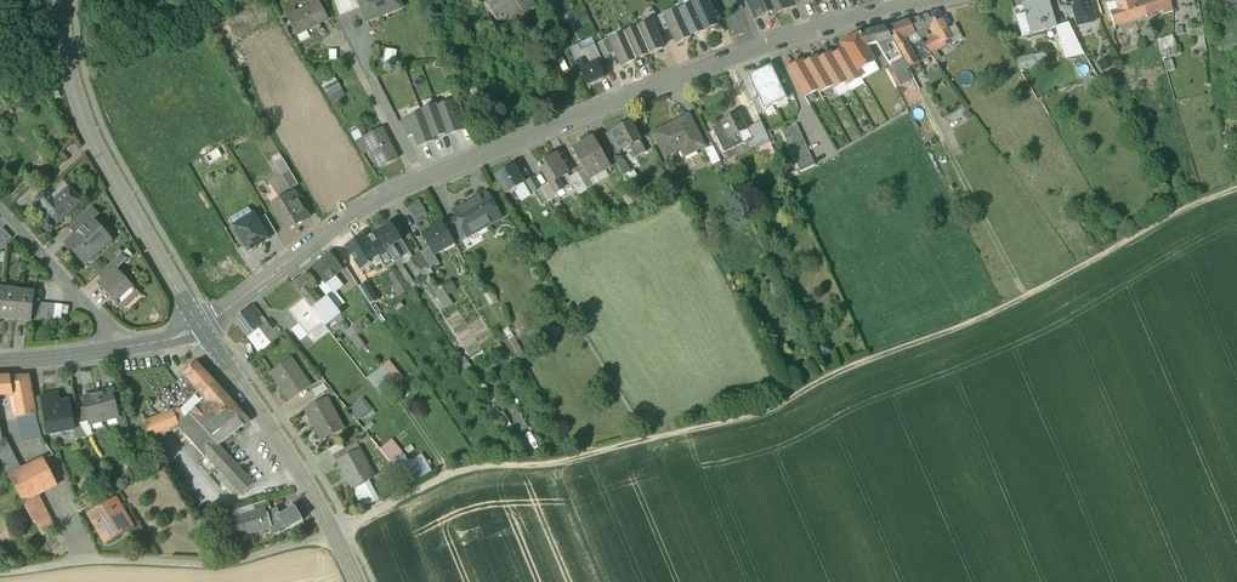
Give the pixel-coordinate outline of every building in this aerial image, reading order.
[(342,14),(360,7),(358,0),(336,0),(342,14)] [(360,7),(366,22),(402,8),(399,0),(358,0),(360,7)] [(497,20),(496,21),(497,23),(498,22),(503,29),(523,14),(523,15),(535,6),(531,0),(482,0),(497,20)] [(713,0),(705,0),(705,2),(706,1),(711,12),(717,8),(713,0)] [(752,0),(744,0),(753,19),(759,16),(752,0)] [(768,0),(752,0),(759,16),(760,17),(773,11),(768,0)] [(773,11),(774,15),(788,8),(787,7),(784,0),(768,0),(773,11)] [(1022,4),(1024,13),(1024,14),(1016,17),(1021,36),(1031,34),(1055,27),(1056,27),(1048,0),(1037,0),(1022,4)] [(1068,6),(1072,5),(1075,15),(1076,18),(1093,14),(1090,2),(1094,1),(1094,0),(1066,0),(1068,6)] [(1141,3),(1134,5),(1132,0),(1131,0),(1115,4),(1115,2),(1106,5),(1113,25),(1145,15),(1161,10),(1171,7),(1169,0),(1150,0),(1141,3)] [(711,12),(706,1),(705,2),(693,7),(692,8),(703,31),(702,31),(703,32),(717,26),(711,12)] [(1236,48),(1236,1),(1217,4),(1219,12),(1227,11),(1228,16),(1222,17),(1223,22),(1215,23),(1219,51),(1236,48)] [(318,2),(287,17),(297,36),(328,20),(318,2)] [(1075,15),(1072,5),(1068,6),(1060,8),(1066,18),(1075,15)] [(703,31),(692,8),(693,7),(692,6),(678,13),(678,14),(679,14),(690,37),(702,31),(703,31)] [(656,17),(653,12),(646,15),(650,25),(651,24),(656,35),(662,32),(656,17)] [(937,12),(908,22),(914,34),(919,39),(924,36),(921,30),(931,26),(936,35),(946,29),(937,12)] [(663,14),(656,17),(662,32),(669,29),(665,20),(666,19),(663,14)] [(690,37),(679,14),(678,14),(666,19),(665,20),(669,29),(676,44),(690,38),(690,37)] [(908,22),(885,29),(893,43),(901,57),(911,51),(909,48),(904,39),(914,34),(908,22)] [(1056,27),(1055,27),(1061,47),(1077,43),(1068,23),(1056,27)] [(656,35),(651,24),(650,25),(638,30),(637,30),(648,54),(648,55),(662,49),(656,35)] [(955,25),(947,30),(952,39),(951,39),(954,44),(963,39),(955,25)] [(885,29),(884,28),(858,35),(865,47),(876,44),(884,56),(890,53),(886,46),(893,43),(885,29)] [(648,54),(637,30),(638,30),(637,29),(623,36),(624,37),(635,60),(648,54)] [(946,29),(936,35),(938,37),(943,47),(950,43),(949,40),(951,39),(952,39),(947,30),(946,29)] [(858,35),(841,44),(845,50),(857,72),(874,63),(865,47),(858,35)] [(1176,47),(1172,36),(1157,41),(1160,52),(1161,52),(1176,47)] [(611,42),(610,43),(615,53),(621,67),(636,61),(635,60),(624,37),(611,42)] [(938,37),(930,42),(936,51),(943,47),(938,37)] [(609,38),(602,42),(608,56),(615,53),(610,43),(611,42),(609,38)] [(920,41),(909,48),(911,51),(913,56),(914,57),(926,49),(924,46),(920,41)] [(608,56),(602,42),(594,45),(602,62),(609,58),(608,56)] [(936,51),(930,42),(924,46),(926,49),(932,56),(937,53),(936,51)] [(594,45),(581,51),(578,45),(569,49),(579,71),(596,63),(597,64),(602,62),(594,45)] [(1176,47),(1161,52),(1162,57),(1178,53),(1176,47)] [(388,60),(398,61),(399,49),(389,48),(388,60)] [(845,50),(832,58),(846,82),(848,85),(861,78),(857,72),(845,50)] [(911,51),(901,57),(903,61),(904,62),(913,56),(911,51)] [(830,54),(817,62),(832,86),(833,90),(846,82),(832,58),(830,54)] [(913,56),(904,62),(908,69),(912,77),(922,71),(914,57),(913,56)] [(1031,56),(1016,60),(1019,70),(1033,66),(1031,56)] [(816,59),(803,66),(818,90),(819,93),(832,86),(817,62),(816,59)] [(903,61),(886,71),(891,79),(898,75),(908,69),(904,62),(903,61)] [(803,66),(802,62),(789,70),(805,98),(818,90),(803,66)] [(596,63),(579,71),(587,87),(604,79),(597,64),(596,63)] [(771,66),(759,71),(775,105),(787,100),(781,88),(771,66)] [(764,111),(775,105),(759,71),(748,77),(758,99),(764,111)] [(903,84),(898,75),(891,79),(896,88),(903,84)] [(337,82),(325,88),(329,95),(341,89),(337,82)] [(788,85),(781,88),(787,100),(787,101),(794,98),(788,85)] [(764,112),(758,99),(752,102),(758,115),(764,112)] [(458,101),(451,103),(458,122),(459,122),(465,119),(458,101)] [(437,109),(446,134),(447,136),(462,130),(459,122),(458,122),(451,103),(437,109)] [(446,134),(437,109),(436,106),(421,112),(422,114),(432,139),(446,134)] [(422,114),(408,120),(414,135),(418,147),(433,141),(432,139),(422,114)] [(739,114),(720,123),(722,126),(728,139),(738,135),(742,144),(751,140),(752,139),(747,129),(739,114)] [(688,116),(653,134),(665,157),(687,145),(691,153),(703,147),(688,116)] [(408,120),(399,123),(407,137),(414,135),(408,120)] [(761,123),(747,129),(752,139),(751,140),(754,145),(759,142),(760,144),(769,140),(765,132),(761,123)] [(631,125),(609,136),(614,146),(618,153),(619,153),(629,147),(635,158),(646,153),(631,125)] [(722,126),(712,131),(714,134),(718,131),(723,142),(728,139),(722,126)] [(798,128),(783,135),(800,174),(815,167),(798,128)] [(382,129),(363,139),(369,151),(379,169),(397,159),(382,129)] [(593,138),(572,150),(583,170),(589,180),(590,179),(610,168),(602,153),(593,138)] [(363,139),(356,143),(362,154),(369,151),(363,139)] [(618,153),(614,146),(608,150),(616,164),(623,176),(630,172),(619,153),(618,153)] [(712,146),(704,150),(712,166),(720,162),(712,146)] [(616,164),(608,150),(602,153),(610,168),(616,164)] [(555,155),(538,165),(539,167),(538,167),(540,170),(549,184),(555,195),(556,194),(572,185),(568,179),(567,175),(555,155)] [(283,159),(275,164),(282,176),(290,172),(283,159)] [(513,166),(496,177),(507,194),(523,184),(513,166)] [(583,170),(577,174),(587,190),(594,186),(590,179),(589,180),(583,170)] [(290,172),(282,176),(291,190),(298,186),(290,172)] [(577,174),(568,179),(572,185),(578,195),(587,190),(577,174)] [(282,176),(269,184),(280,200),(293,192),(291,190),(282,176)] [(533,177),(526,181),(533,193),(541,189),(540,189),(533,177)] [(549,184),(540,189),(541,189),(548,202),(558,197),(556,194),(555,195),(549,184)] [(32,189),(16,204),(24,212),(37,201),(36,200),(40,197),(32,189)] [(54,203),(45,193),(40,197),(36,200),(37,201),(58,224),(81,202),(69,189),(54,203)] [(548,202),(541,189),(533,193),(541,206),(548,202)] [(280,200),(272,205),(288,232),(309,219),(293,192),(280,200)] [(487,194),(453,213),(456,218),(467,237),(501,218),(487,194)] [(419,217),(430,210),(422,198),(411,205),(419,217)] [(90,209),(78,221),(85,228),(92,221),(92,222),(99,217),(91,209),(90,209)] [(270,241),(269,239),(258,220),(255,214),(231,228),(247,254),(270,241)] [(269,239),(276,234),(266,215),(258,220),(269,239)] [(456,218),(443,225),(454,244),(467,237),(456,218)] [(92,222),(92,221),(85,228),(67,244),(79,257),(85,264),(89,261),(110,242),(92,222)] [(401,259),(392,247),(402,241),(391,224),(375,234),(395,264),(401,259)] [(443,225),(433,230),(422,236),(429,248),(434,256),(454,244),(443,225)] [(412,258),(402,241),(392,247),(401,259),(402,265),(411,259),(412,258)] [(434,256),(429,248),(420,253),(427,263),(430,268),(438,263),(434,256)] [(412,258),(411,259),(425,280),(434,274),(430,268),(427,263),(420,253),(412,258)] [(107,268),(98,276),(104,281),(116,270),(126,261),(121,255),(107,268)] [(341,270),(329,255),(313,268),(325,283),(334,276),(341,270)] [(415,286),(402,265),(401,259),(395,264),(411,289),(415,286)] [(91,268),(98,276),(107,268),(100,260),(91,268)] [(116,270),(104,281),(99,285),(124,311),(141,295),(116,270)] [(308,273),(293,286),(304,299),(312,292),(319,286),(308,273)] [(434,274),(425,280),(432,291),(441,286),(434,274)] [(334,276),(325,283),(333,293),(335,292),(342,286),(334,276)] [(3,290),(0,315),(0,318),(15,320),(18,291),(3,290)] [(35,293),(18,291),(15,320),(31,322),(32,317),(34,302),(35,293)] [(320,302),(312,292),(304,299),(317,316),(321,312),(316,306),(320,302)] [(344,303),(335,292),(333,293),(327,298),(336,309),(344,303)] [(336,309),(327,298),(321,303),(330,315),(336,309)] [(304,299),(288,311),(308,336),(323,324),(317,316),(304,299)] [(41,303),(34,302),(32,317),(39,318),(41,303)] [(48,304),(41,303),(39,318),(46,318),(48,304)] [(55,305),(48,304),(46,318),(54,319),(55,305)] [(62,306),(55,305),(54,319),(61,320),(62,314),(62,306)] [(253,306),(234,320),(247,338),(259,329),(258,329),(254,323),(262,317),(253,306)] [(262,317),(254,323),(258,329),(266,322),(262,317)] [(366,318),(351,329),(357,336),(372,325),(366,318)] [(266,322),(258,329),(259,329),(247,338),(259,354),(281,335),(276,328),(273,331),(266,322)] [(357,336),(351,329),(346,333),(351,340),(357,336)] [(310,386),(291,360),(270,374),(289,401),(310,386)] [(249,422),(196,364),(185,374),(207,400),(190,415),(218,446),(249,422)] [(28,376),(9,377),(13,395),(17,418),(24,417),(36,415),(35,410),(32,398),(28,376)] [(0,378),(0,396),(13,395),(9,377),(0,378)] [(324,384),(311,391),(315,397),(327,390),(324,384)] [(111,391),(97,395),(104,421),(117,417),(118,417),(117,415),(111,391)] [(69,402),(56,404),(55,394),(41,397),(48,435),(73,430),(74,430),(72,420),(69,402)] [(97,395),(83,399),(89,421),(90,424),(104,421),(97,395)] [(41,397),(32,398),(35,410),(36,415),(38,426),(39,426),(41,436),(48,435),(41,397)] [(327,399),(305,411),(321,441),(343,429),(327,399)] [(85,408),(78,409),(81,423),(89,421),(85,408)] [(146,422),(139,425),(148,439),(169,430),(176,427),(179,426),(173,412),(146,422)] [(124,413),(117,415),(118,417),(117,417),(120,429),(128,427),(124,413)] [(36,415),(24,417),(26,427),(19,428),(22,442),(41,438),(41,436),(39,426),(38,426),(36,415)] [(146,422),(142,415),(135,418),(139,425),(146,422)] [(190,416),(179,426),(176,427),(187,439),(205,458),(206,457),(223,474),(237,490),(243,497),(253,485),(218,446),(190,415),(190,416)] [(24,417),(17,418),(19,428),(26,427),(24,417)] [(79,418),(72,420),(74,430),(73,430),(75,440),(88,437),(81,426),(79,418)] [(187,439),(176,427),(169,430),(182,443),(187,439)] [(2,439),(2,440),(0,441),(0,459),(9,477),(21,471),(5,439),(2,439)] [(341,443),(328,450),(332,456),(344,449),(341,443)] [(370,469),(359,449),(347,456),(337,461),(348,481),(348,482),(352,490),(372,479),(367,471),(370,469)] [(344,450),(332,456),(335,463),(337,461),(347,456),(344,450)] [(21,471),(9,477),(23,503),(38,495),(57,485),(44,459),(21,471)] [(237,490),(223,474),(217,480),(231,495),(237,490)] [(38,495),(23,503),(34,524),(35,523),(42,536),(55,530),(38,495)] [(116,499),(88,515),(105,543),(133,527),(116,499)] [(268,501),(254,505),(256,513),(265,511),(270,510),(268,501)] [(254,505),(233,512),(235,519),(256,513),(254,505)] [(279,514),(277,515),(275,512),(277,511),(276,510),(268,515),(268,514),(266,515),(270,529),(271,529),(272,529),(273,534),(285,530),(286,531),(303,521),(295,508),(282,515),(281,515),(279,514)] [(256,513),(235,519),(237,527),(225,531),(229,542),(241,538),(241,537),(248,535),(270,529),(266,515),(265,511),(256,513)] [(218,528),(216,519),(202,522),(204,531),(218,528)]
